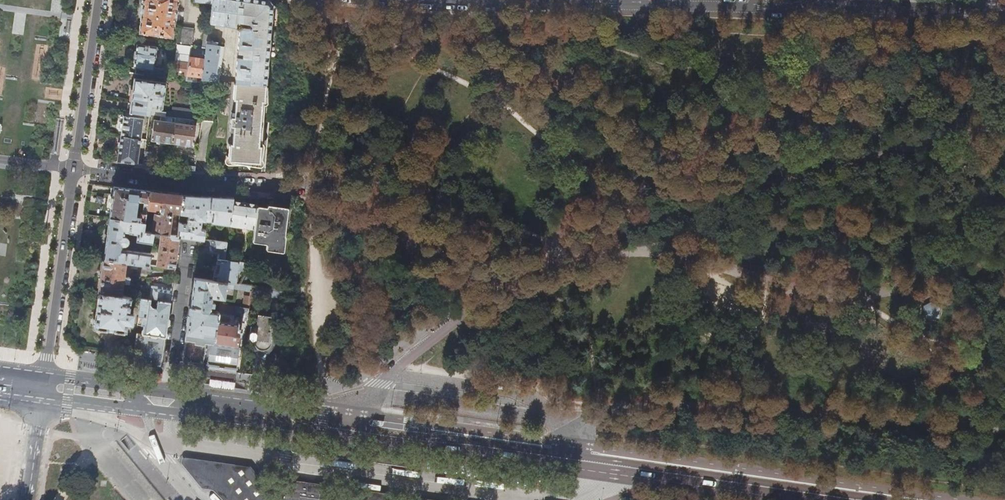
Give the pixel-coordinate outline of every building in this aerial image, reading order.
[(138,33),(171,37),(177,0),(143,0),(138,33)] [(266,0),(212,0),(211,5),(208,23),(234,26),(234,21),(249,23),(249,28),(241,27),(239,30),(233,83),(264,84),(270,6),(266,0)] [(178,28),(176,44),(190,46),(191,46),(193,30),(178,28)] [(219,82),(224,47),(215,45),(216,42),(206,41),(206,48),(204,59),(201,80),(219,82)] [(135,67),(134,73),(166,78),(167,75),(163,74),(164,69),(153,67),(155,57),(157,55),(158,50),(156,48),(156,47),(136,44),(133,67),(135,67)] [(185,80),(189,57),(190,46),(176,44),(172,73),(179,74),(179,79),(185,80)] [(201,80),(204,59),(189,57),(185,80),(201,82),(201,80)] [(133,78),(129,111),(144,113),(149,114),(167,117),(168,113),(160,111),(164,83),(133,78)] [(263,101),(264,84),(233,83),(232,100),(235,100),(234,118),(231,118),(231,127),(233,128),(232,146),(229,146),(228,162),(259,164),(259,146),(257,146),(261,101),(263,101)] [(120,131),(120,136),(140,139),(144,113),(129,111),(124,111),(123,116),(122,116),(122,122),(120,131)] [(174,123),(175,118),(172,117),(171,122),(153,120),(150,140),(155,141),(166,142),(171,143),(174,123)] [(195,126),(174,123),(171,143),(176,144),(187,146),(192,146),(195,126)] [(118,156),(117,161),(136,164),(139,143),(140,139),(120,136),(119,140),(118,149),(117,155),(118,156)] [(139,143),(136,164),(142,165),(144,151),(145,144),(139,143)] [(186,169),(194,170),(197,151),(191,150),(188,152),(186,169)] [(142,165),(150,166),(152,152),(144,151),(142,165)] [(108,217),(143,222),(145,209),(147,190),(130,188),(113,186),(108,217)] [(165,193),(147,190),(145,209),(157,211),(157,213),(153,212),(150,232),(152,232),(160,233),(168,234),(172,213),(180,215),(182,194),(165,193)] [(232,201),(233,198),(206,196),(182,194),(180,215),(187,216),(186,224),(178,223),(176,235),(179,236),(200,239),(200,238),(204,239),(205,230),(200,229),(201,222),(209,222),(209,223),(229,226),(232,201)] [(257,207),(257,205),(232,201),(229,226),(254,230),(257,207)] [(254,230),(252,242),(266,244),(266,245),(266,250),(266,251),(282,253),(283,252),(288,209),(288,208),(287,207),(268,205),(267,205),(267,206),(267,208),(266,208),(266,209),(257,207),(254,230)] [(143,222),(108,217),(103,260),(137,264),(148,266),(149,255),(124,252),(120,252),(121,246),(123,246),(124,246),(126,245),(127,243),(127,242),(127,240),(126,239),(125,238),(124,237),(122,237),(123,232),(136,233),(135,242),(151,243),(152,232),(150,232),(142,231),(143,222)] [(176,253),(179,236),(176,235),(168,234),(160,233),(158,250),(176,253)] [(236,269),(245,271),(248,267),(248,263),(224,259),(227,242),(208,240),(211,253),(214,253),(218,253),(215,269),(214,269),(212,280),(233,283),(234,283),(236,269)] [(174,269),(176,253),(158,250),(155,267),(168,268),(174,269)] [(103,260),(98,292),(120,295),(122,282),(128,282),(129,277),(126,276),(127,273),(124,272),(124,267),(136,269),(137,264),(103,260)] [(148,266),(137,264),(136,269),(136,271),(149,272),(150,266),(148,266)] [(206,343),(207,343),(210,343),(213,343),(218,313),(208,311),(210,308),(212,297),(224,299),(225,287),(232,288),(233,283),(212,280),(193,277),(189,307),(185,338),(181,364),(194,366),(202,367),(206,343)] [(133,297),(140,298),(147,299),(149,287),(134,285),(133,297)] [(157,300),(170,302),(171,290),(152,287),(151,300),(157,300)] [(259,288),(251,287),(250,295),(258,296),(259,288)] [(267,298),(282,301),(283,291),(268,289),(267,298)] [(120,295),(98,292),(93,327),(125,332),(125,331),(129,332),(132,314),(131,313),(128,313),(130,297),(120,295)] [(140,298),(132,358),(147,360),(161,362),(165,335),(170,302),(157,300),(156,308),(151,307),(149,305),(150,299),(147,299),(140,298)] [(926,302),(916,306),(915,318),(926,324),(935,319),(935,308),(926,302)] [(243,317),(246,318),(247,308),(242,307),(234,306),(233,315),(218,313),(213,343),(210,343),(206,368),(221,370),(235,371),(239,347),(237,347),(240,325),(232,324),(233,316),(243,317)] [(251,318),(248,339),(254,340),(254,341),(254,342),(254,344),(255,345),(255,346),(256,347),(257,348),(258,349),(259,349),(260,350),(261,350),(263,350),(264,350),(265,350),(266,350),(268,349),(269,348),(269,347),(270,346),(271,345),(271,344),(272,343),(272,339),(271,339),(274,317),(257,314),(256,319),(251,318)] [(180,462),(201,488),(212,490),(222,499),(435,499),(286,479),(282,482),(259,478),(250,466),(182,457),(180,462)]
